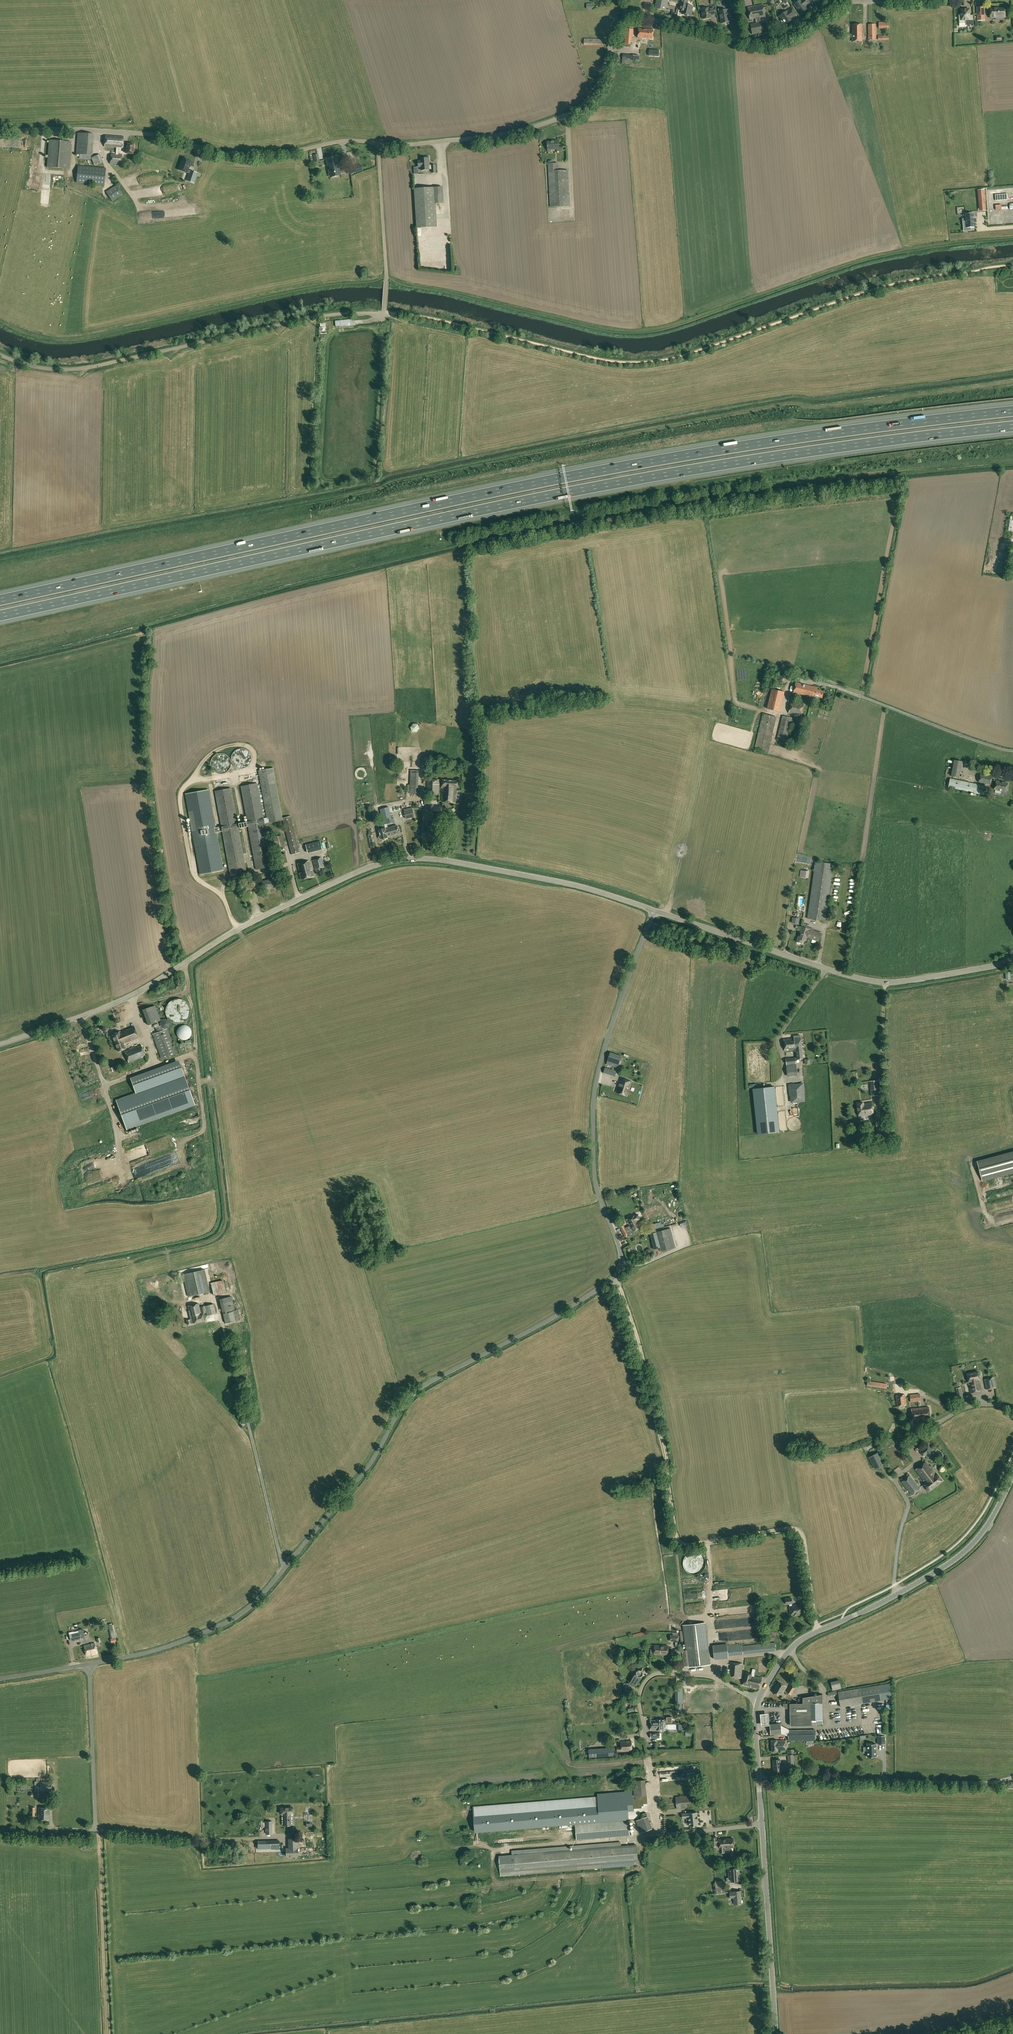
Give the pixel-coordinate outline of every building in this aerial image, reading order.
[(681,4),(684,5),(682,14),(691,16),(693,10),(691,10),(692,6),(688,5),(687,4),(688,0),(682,0),(681,4)] [(794,4),(801,14),(807,9),(805,6),(810,3),(807,0),(802,0),(801,1),(801,0),(794,4)] [(666,9),(667,5),(657,3),(657,5),(656,4),(655,9),(670,12),(670,10),(666,9)] [(765,17),(763,5),(748,7),(750,19),(756,18),(757,23),(750,24),(752,34),(762,32),(760,23),(761,23),(760,18),(765,17)] [(977,7),(977,14),(978,21),(985,20),(984,6),(977,7)] [(709,8),(702,9),(703,19),(711,18),(710,15),(712,15),(716,14),(715,8),(709,9),(709,8)] [(960,13),(959,14),(959,23),(966,23),(966,25),(970,25),(970,27),(973,27),(973,15),(970,15),(970,8),(960,9),(960,13)] [(999,16),(1005,16),(1005,8),(998,9),(998,8),(990,8),(990,18),(999,17),(999,16)] [(718,9),(719,14),(720,14),(722,23),(730,22),(729,18),(730,18),(730,19),(734,18),(732,9),(727,10),(723,10),(723,9),(718,9)] [(786,24),(792,20),(791,18),(796,14),(792,9),(787,12),(787,11),(780,16),(782,19),(781,20),(781,21),(781,22),(781,23),(782,24),(783,24),(784,24),(785,24),(786,24)] [(862,41),(862,24),(852,24),(852,41),(862,41)] [(633,37),(633,29),(626,28),(625,43),(631,44),(631,37),(633,37)] [(653,39),(653,30),(638,29),(638,38),(653,39)] [(640,56),(633,55),(623,54),(623,59),(622,63),(629,64),(630,64),(630,63),(632,64),(632,60),(636,61),(635,61),(639,62),(640,56)] [(91,160),(91,155),(93,156),(95,135),(77,133),(75,154),(83,155),(82,159),(91,160)] [(133,154),(134,144),(127,144),(127,145),(123,144),(124,137),(105,135),(104,147),(116,148),(116,154),(111,154),(110,164),(121,165),(122,155),(118,154),(119,148),(123,148),(123,147),(127,147),(126,153),(133,154)] [(71,142),(49,140),(47,167),(69,169),(71,142)] [(563,150),(563,147),(559,147),(559,140),(554,140),(554,141),(547,142),(548,150),(557,149),(557,150),(563,150)] [(91,158),(94,166),(103,162),(100,154),(91,158)] [(328,158),(332,173),(340,172),(336,156),(328,158)] [(436,172),(435,165),(432,165),(429,166),(429,161),(429,156),(425,157),(425,158),(421,159),(421,161),(418,161),(419,167),(421,167),(421,170),(429,170),(429,168),(432,168),(432,173),(436,172)] [(187,180),(194,183),(197,173),(188,170),(191,161),(183,158),(182,162),(181,162),(178,170),(189,174),(187,180)] [(551,207),(564,206),(570,206),(568,170),(558,171),(558,163),(548,164),(551,207)] [(352,173),(363,171),(361,164),(351,167),(352,173)] [(106,168),(80,166),(79,183),(105,185),(106,168)] [(112,201),(123,194),(117,185),(106,192),(112,201)] [(442,187),(414,189),(417,228),(437,226),(435,203),(443,203),(442,187)] [(973,213),(965,214),(966,226),(965,226),(965,231),(969,230),(969,227),(974,227),(973,213)] [(796,683),(793,692),(813,697),(813,696),(822,698),(824,691),(817,689),(818,687),(813,686),(812,687),(796,683)] [(772,689),(767,708),(780,712),(784,692),(772,689)] [(789,714),(801,716),(804,704),(792,701),(789,714)] [(775,728),(774,728),(777,717),(763,714),(755,749),(768,752),(774,730),(775,731),(775,728)] [(782,716),(777,739),(787,741),(792,718),(782,716)] [(234,765),(234,766),(235,766),(235,767),(236,767),(237,768),(238,768),(239,768),(240,769),(241,769),(242,769),(243,768),(244,768),(245,768),(246,767),(247,767),(248,766),(249,766),(249,765),(250,764),(250,763),(251,762),(251,761),(251,760),(251,759),(251,758),(251,757),(251,756),(251,755),(251,754),(250,754),(250,753),(249,752),(248,751),(247,750),(246,750),(245,749),(244,749),(243,749),(242,748),(241,748),(240,749),(239,749),(238,749),(237,750),(236,750),(235,751),(234,751),(234,752),(233,752),(233,753),(232,754),(232,755),(232,756),(231,756),(231,757),(231,758),(231,759),(231,760),(231,761),(232,761),(232,762),(232,763),(233,764),(233,765),(234,765)] [(214,771),(215,772),(216,772),(217,773),(218,773),(220,774),(221,774),(222,774),(223,773),(224,773),(225,773),(226,772),(227,772),(228,771),(228,770),(229,770),(229,769),(230,768),(230,767),(231,766),(231,765),(231,764),(231,763),(231,762),(231,761),(230,760),(230,759),(229,758),(229,757),(228,756),(227,756),(227,755),(226,755),(224,754),(223,754),(222,753),(221,753),(219,753),(218,754),(217,754),(216,754),(216,755),(215,755),(214,756),(213,757),(213,758),(212,758),(212,759),(211,760),(211,761),(211,762),(211,763),(211,764),(211,765),(211,766),(211,767),(212,768),(212,769),(213,770),(214,771)] [(954,760),(951,776),(959,778),(962,762),(954,760)] [(258,770),(259,775),(260,775),(269,823),(283,821),(292,855),(300,853),(290,816),(282,818),(273,768),(258,770)] [(411,772),(409,793),(418,793),(419,773),(411,772)] [(992,776),(980,774),(978,782),(991,785),(992,776)] [(264,824),(269,823),(260,775),(259,775),(255,776),(257,783),(241,786),(256,869),(272,866),(264,824)] [(987,786),(950,778),(948,788),(985,795),(987,786)] [(427,794),(439,795),(439,785),(440,785),(440,780),(427,779),(427,794)] [(458,787),(459,781),(442,780),(442,788),(443,788),(442,802),(455,803),(457,787),(458,787)] [(1006,792),(1008,783),(996,781),(994,789),(1006,792)] [(215,791),(221,825),(216,826),(209,789),(186,793),(201,874),(224,869),(218,836),(223,835),(230,874),(246,871),(231,788),(215,791)] [(469,803),(468,810),(474,811),(476,800),(467,799),(466,803),(469,803)] [(392,819),(390,813),(389,807),(380,809),(384,824),(385,828),(388,836),(399,833),(397,826),(388,828),(387,824),(395,822),(394,818),(392,819)] [(406,819),(415,817),(413,810),(404,812),(406,819)] [(422,840),(433,839),(430,816),(432,816),(432,811),(423,812),(424,828),(420,828),(422,840)] [(388,837),(388,836),(385,828),(379,830),(381,839),(388,837)] [(274,837),(277,849),(285,847),(282,835),(274,837)] [(310,853),(323,850),(320,843),(308,846),(310,853)] [(281,863),(282,863),(288,862),(285,854),(280,855),(279,855),(281,863)] [(315,869),(324,867),(322,858),(313,860),(315,869)] [(314,877),(312,870),(311,870),(309,861),(297,864),(299,873),(301,880),(314,877)] [(807,918),(816,920),(824,863),(816,861),(807,918)] [(833,864),(824,863),(816,920),(825,921),(833,864)] [(277,882),(276,876),(272,877),(272,879),(261,882),(263,890),(276,887),(275,883),(277,882)] [(806,926),(805,928),(802,927),(797,942),(802,943),(803,940),(806,941),(807,937),(810,929),(811,928),(806,926)] [(814,931),(810,929),(807,937),(818,941),(821,933),(819,932),(820,931),(814,929),(814,931)] [(801,951),(803,950),(802,945),(794,947),(796,955),(802,954),(801,951)] [(149,1025),(160,1021),(154,1005),(143,1010),(149,1025)] [(157,1032),(152,1034),(162,1062),(178,1057),(167,1028),(169,1028),(170,1023),(167,1019),(163,1019),(160,1023),(161,1026),(156,1028),(157,1032)] [(124,1044),(128,1043),(139,1038),(134,1026),(119,1032),(119,1031),(112,1034),(117,1048),(119,1052),(126,1050),(124,1044)] [(797,1059),(803,1058),(801,1035),(794,1036),(794,1038),(784,1039),(785,1051),(794,1050),(794,1051),(796,1051),(797,1059)] [(146,1055),(141,1044),(124,1051),(129,1063),(146,1055)] [(618,1068),(622,1056),(610,1052),(606,1064),(618,1068)] [(797,1075),(796,1064),(795,1057),(786,1058),(786,1065),(787,1065),(788,1076),(797,1075)] [(127,1129),(195,1104),(180,1061),(131,1079),(137,1094),(117,1101),(127,1129)] [(615,1076),(616,1074),(617,1071),(605,1067),(603,1073),(615,1076)] [(627,1096),(632,1082),(621,1078),(617,1093),(627,1096)] [(878,1095),(877,1080),(870,1081),(871,1096),(878,1095)] [(775,1087),(753,1089),(758,1133),(779,1131),(775,1087)] [(873,1114),(872,1102),(863,1104),(863,1103),(857,1104),(859,1117),(873,1114)] [(878,1141),(891,1140),(889,1127),(879,1128),(880,1136),(877,1136),(878,1141)] [(977,1166),(981,1182),(1012,1173),(1012,1157),(977,1166)] [(626,1220),(629,1226),(630,1226),(636,1223),(639,1221),(638,1220),(640,1219),(637,1214),(626,1220)] [(629,1226),(625,1228),(621,1230),(625,1236),(628,1234),(633,1232),(642,1227),(639,1221),(636,1223),(630,1226),(629,1226)] [(657,1232),(661,1248),(662,1251),(676,1248),(674,1243),(671,1243),(669,1237),(673,1236),(670,1228),(657,1232)] [(654,1250),(661,1248),(657,1232),(650,1234),(654,1250)] [(183,1274),(188,1296),(210,1291),(204,1269),(183,1274)] [(210,1283),(213,1295),(226,1292),(223,1280),(210,1283)] [(219,1299),(225,1323),(240,1320),(237,1309),(235,1310),(231,1296),(219,1299)] [(216,1313),(213,1304),(205,1306),(206,1310),(205,1311),(204,1306),(200,1307),(201,1312),(200,1312),(198,1303),(188,1306),(191,1319),(186,1320),(187,1324),(204,1320),(203,1314),(201,1315),(201,1313),(202,1313),(206,1312),(205,1312),(206,1312),(207,1315),(216,1313)] [(146,1317),(148,1321),(161,1316),(159,1311),(146,1317)] [(981,1391),(979,1379),(980,1379),(978,1371),(967,1374),(968,1382),(969,1381),(971,1393),(981,1391)] [(996,1388),(994,1377),(984,1379),(986,1390),(996,1388)] [(956,1404),(964,1403),(961,1387),(956,1388),(958,1399),(955,1399),(956,1404)] [(906,1405),(905,1394),(895,1396),(897,1406),(906,1405)] [(910,1395),(911,1402),(921,1401),(920,1394),(910,1395)] [(930,1419),(929,1407),(911,1409),(913,1421),(930,1419)] [(934,1453),(928,1445),(920,1451),(924,1456),(927,1455),(928,1457),(934,1453)] [(869,1457),(875,1469),(884,1465),(878,1452),(869,1457)] [(926,1462),(920,1466),(915,1470),(924,1480),(923,1481),(925,1483),(923,1484),(929,1491),(943,1481),(937,1473),(936,1475),(926,1462)] [(912,1495),(920,1488),(910,1475),(902,1482),(912,1495)] [(790,1604),(790,1607),(791,1615),(794,1614),(794,1616),(799,1615),(799,1613),(802,1613),(801,1605),(792,1606),(792,1603),(793,1603),(792,1598),(786,1599),(787,1604),(790,1604)] [(689,1667),(704,1665),(710,1664),(705,1623),(684,1625),(687,1650),(682,1650),(684,1666),(689,1666),(689,1667)] [(81,1638),(79,1632),(78,1630),(68,1632),(70,1640),(81,1638)] [(670,1641),(678,1641),(679,1633),(673,1632),(673,1635),(670,1635),(670,1641)] [(97,1653),(95,1643),(84,1645),(86,1655),(92,1654),(97,1653)] [(742,1644),(726,1645),(726,1643),(713,1645),(714,1659),(728,1658),(728,1656),(776,1651),(775,1643),(742,1646),(742,1644)] [(668,1655),(668,1646),(654,1645),(654,1654),(668,1655)] [(730,1662),(729,1677),(741,1678),(743,1664),(730,1662)] [(645,1675),(645,1671),(643,1668),(639,1667),(635,1670),(634,1674),(635,1674),(630,1682),(636,1685),(641,1678),(645,1675)] [(759,1689),(762,1678),(754,1676),(755,1671),(752,1671),(752,1674),(746,1673),(743,1685),(759,1689)] [(833,1690),(842,1688),(840,1680),(831,1682),(833,1690)] [(780,1696),(786,1686),(778,1681),(772,1691),(780,1696)] [(792,1683),(786,1692),(791,1695),(797,1686),(792,1683)] [(840,1707),(864,1703),(882,1700),(880,1685),(861,1688),(838,1692),(838,1691),(836,1691),(836,1690),(831,1691),(831,1692),(828,1693),(828,1696),(838,1694),(840,1707)] [(686,1703),(717,1703),(717,1692),(703,1692),(703,1695),(690,1695),(690,1697),(686,1697),(686,1703)] [(823,1720),(822,1703),(822,1694),(803,1697),(803,1703),(800,1703),(790,1703),(790,1726),(800,1726),(800,1725),(823,1724),(823,1720)] [(633,1706),(632,1698),(626,1699),(628,1706),(627,1707),(628,1712),(635,1711),(634,1706),(633,1706)] [(761,1725),(769,1725),(768,1714),(760,1714),(761,1725)] [(816,1730),(789,1730),(789,1729),(781,1725),(781,1724),(770,1724),(771,1735),(782,1734),(788,1737),(789,1741),(800,1740),(801,1741),(816,1741),(816,1730)] [(840,1735),(840,1748),(849,1749),(849,1736),(840,1735)] [(786,1750),(785,1740),(777,1740),(771,1740),(772,1752),(778,1752),(778,1751),(786,1750)] [(632,1751),(631,1741),(621,1741),(621,1748),(617,1748),(617,1752),(632,1751)] [(615,1756),(614,1748),(589,1749),(589,1758),(615,1756)] [(788,1758),(789,1770),(795,1770),(794,1765),(797,1765),(797,1757),(788,1758)] [(784,1771),(783,1762),(781,1762),(780,1759),(773,1760),(774,1771),(784,1771)] [(635,1796),(646,1795),(645,1780),(633,1781),(635,1796)] [(693,1807),(692,1795),(679,1796),(679,1797),(676,1798),(677,1809),(693,1807)] [(293,1812),(293,1806),(280,1806),(280,1812),(282,1812),(282,1824),(292,1823),(292,1812),(293,1812)] [(49,1820),(49,1808),(39,1807),(39,1819),(49,1820)] [(641,1814),(643,1818),(636,1820),(641,1833),(652,1829),(648,1816),(646,1812),(641,1814)] [(690,1826),(698,1825),(698,1819),(698,1816),(697,1816),(697,1812),(682,1813),(682,1818),(689,1817),(690,1826)] [(630,1835),(628,1821),(576,1825),(577,1840),(615,1837),(615,1840),(621,1839),(621,1836),(630,1835)] [(725,1848),(734,1847),(733,1838),(719,1839),(719,1840),(716,1840),(716,1837),(712,1837),(713,1846),(714,1846),(714,1848),(716,1850),(720,1850),(720,1852),(725,1852),(725,1848)] [(286,1857),(298,1856),(298,1838),(288,1838),(288,1847),(285,1848),(286,1857)] [(279,1840),(257,1841),(258,1849),(279,1849),(279,1840)] [(638,1865),(636,1845),(499,1856),(500,1871),(501,1876),(638,1865)] [(732,1881),(740,1881),(739,1868),(728,1869),(729,1878),(732,1878),(732,1881)] [(742,1904),(741,1891),(733,1891),(733,1892),(730,1892),(730,1898),(734,1898),(734,1904),(742,1904)]
